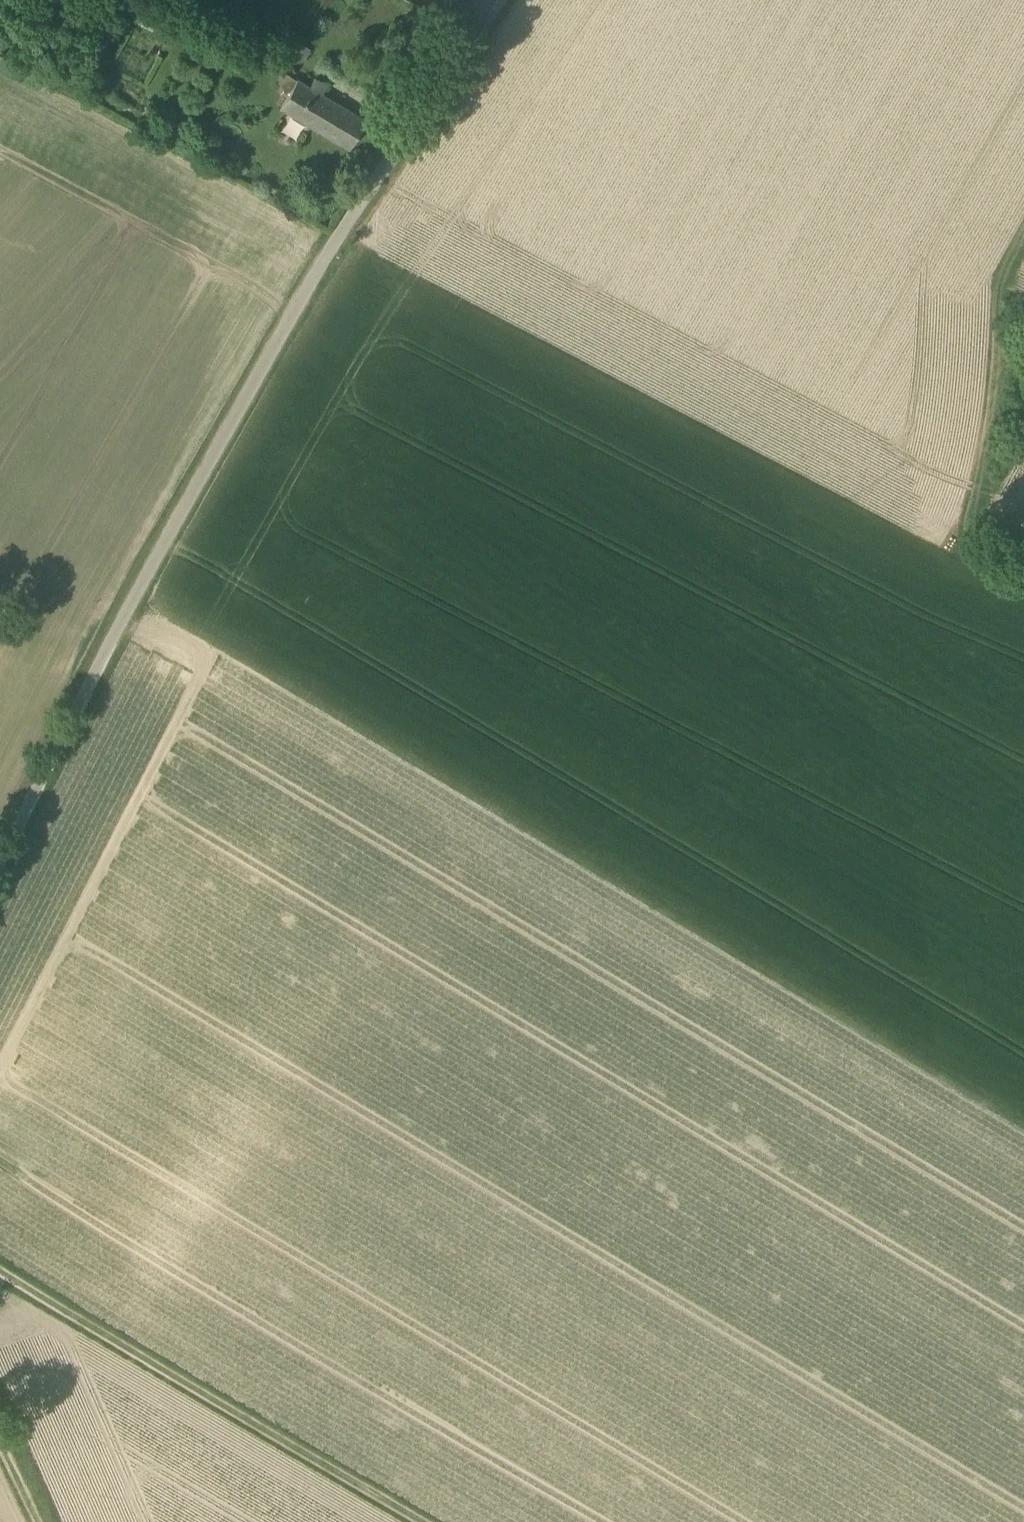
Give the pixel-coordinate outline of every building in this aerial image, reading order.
[(304,60),(311,49),(300,42),(293,53),(304,60)] [(276,91),(288,98),(298,81),(297,81),(287,75),(286,74),(276,91)] [(323,93),(327,86),(316,79),(311,86),(299,79),(298,81),(288,98),(282,109),(350,148),(367,120),(323,93)]
